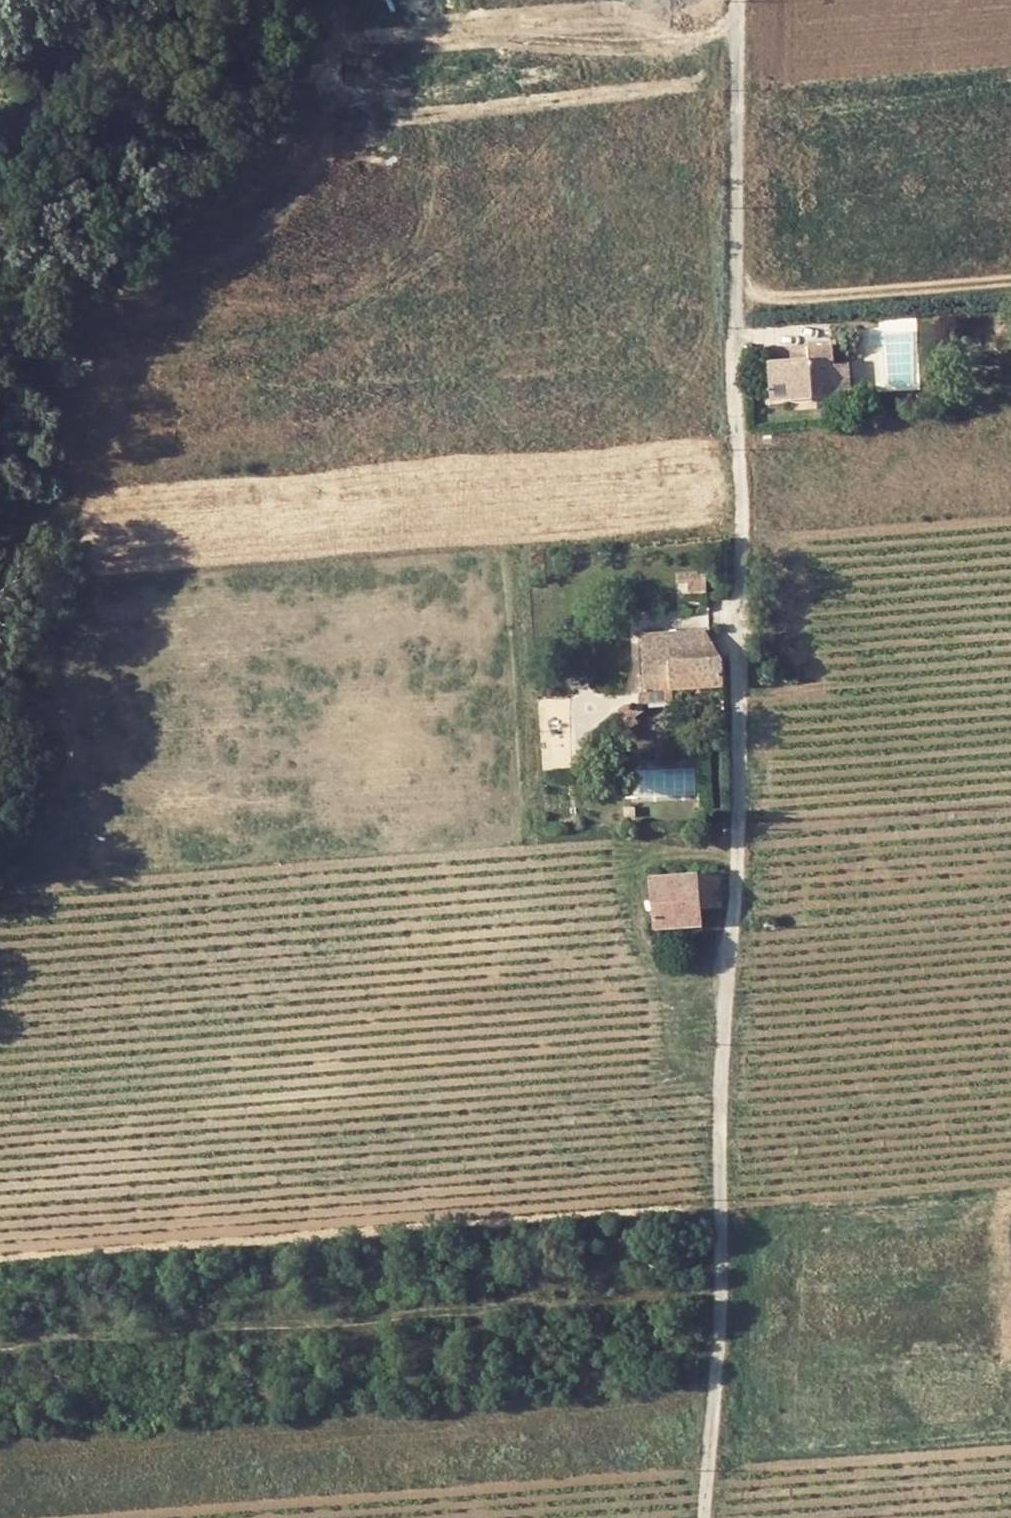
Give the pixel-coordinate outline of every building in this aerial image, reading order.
[(807,346),(808,360),(796,361),(766,363),(770,398),(849,389),(847,361),(830,362),(828,344),(807,346)] [(808,360),(807,346),(795,347),(796,361),(808,360)] [(689,591),(705,590),(704,572),(688,572),(689,591)] [(721,683),(721,658),(706,659),(703,630),(641,634),(645,687),(673,686),(721,683)] [(706,659),(721,658),(703,630),(706,659)] [(673,686),(645,687),(645,701),(674,699),(673,686)] [(699,906),(721,905),(718,872),(651,876),(654,924),(701,921),(699,906)]
